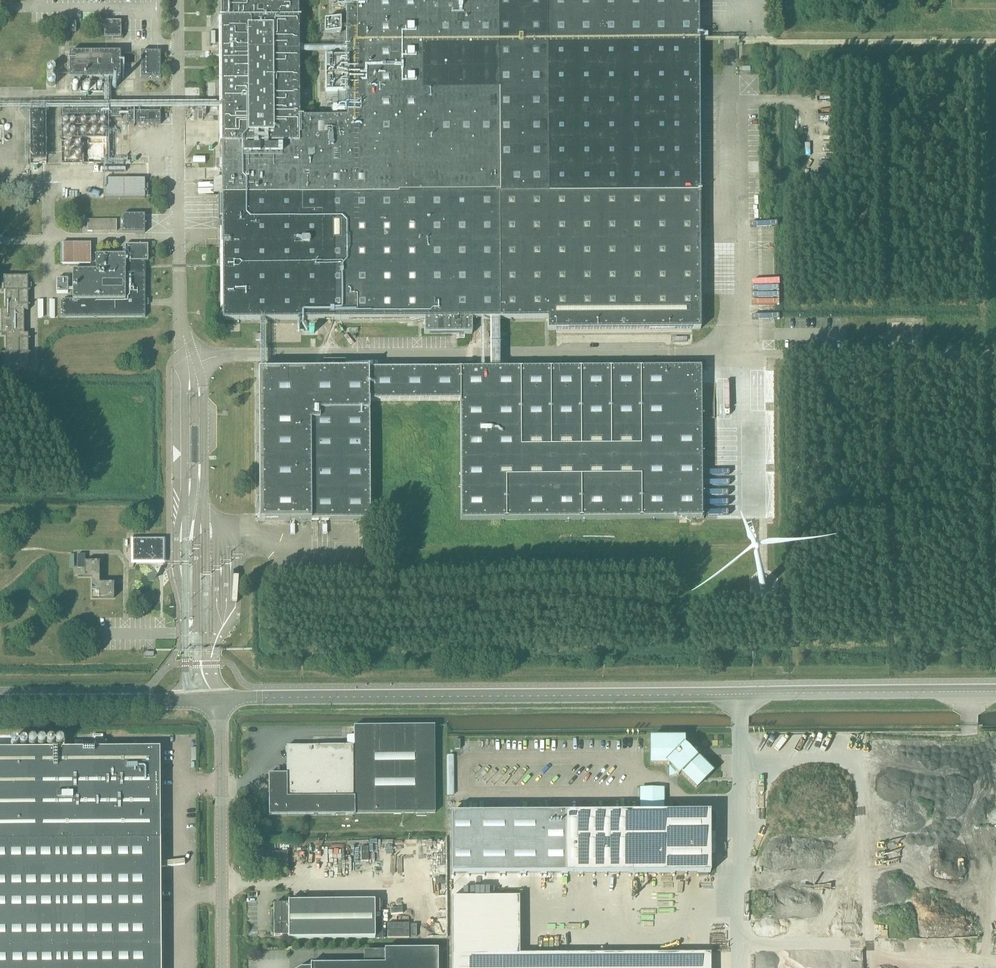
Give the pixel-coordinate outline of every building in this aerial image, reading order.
[(223,320),(425,319),(425,335),(472,334),(472,319),(548,319),(548,330),(700,329),(700,295),(699,133),(698,0),(347,0),(347,51),(299,51),(298,0),(221,0),(223,320)] [(120,22),(104,22),(104,39),(120,38),(120,22)] [(141,78),(160,78),(160,52),(141,52),(141,78)] [(70,79),(102,79),(120,79),(120,53),(70,53),(70,79)] [(41,149),(50,147),(45,110),(29,112),(35,155),(42,154),(41,149)] [(126,112),(126,113),(126,125),(160,124),(160,112),(126,112)] [(103,180),(103,196),(103,199),(144,198),(144,180),(103,180)] [(122,215),(122,233),(145,233),(144,215),(122,215)] [(116,220),(87,221),(87,232),(116,232),(116,220)] [(60,264),(90,264),(90,244),(60,244),(60,264)] [(72,300),(62,300),(62,318),(145,317),(145,306),(145,299),(145,267),(145,266),(145,265),(145,262),(148,262),(148,247),(148,245),(125,245),(125,246),(125,253),(125,256),(96,256),(95,256),(96,271),(72,271),(72,300)] [(4,368),(28,368),(28,354),(30,354),(30,353),(28,353),(28,339),(30,339),(28,339),(28,334),(24,334),(24,311),(28,311),(28,306),(30,306),(30,305),(28,305),(28,292),(30,291),(28,291),(28,276),(3,277),(4,291),(2,291),(2,292),(6,292),(6,310),(1,310),(1,335),(6,335),(6,353),(2,353),(2,354),(4,354),(4,368)] [(56,293),(67,293),(67,279),(56,279),(56,293)] [(701,428),(701,368),(345,369),(345,361),(323,361),(323,370),(258,370),(259,521),(370,521),(369,401),(460,401),(461,520),(702,519),(702,518),(703,518),(703,428),(701,428)] [(147,542),(133,542),(133,562),(156,562),(156,557),(160,557),(163,554),(163,545),(160,542),(154,542),(154,540),(147,540),(147,542)] [(113,598),(113,583),(99,583),(99,562),(84,562),(85,555),(78,555),(77,568),(84,568),(84,576),(91,577),(91,590),(99,590),(99,598),(113,598)] [(354,727),(354,747),(287,747),(287,774),(284,774),(284,776),(271,777),(271,814),(435,813),(434,726),(354,727)] [(712,772),(697,757),(696,756),(695,757),(695,749),(689,749),(688,750),(686,749),(687,749),(684,746),(684,738),(651,738),(651,764),(667,764),(669,766),(670,766),(671,767),(669,769),(669,774),(678,774),(678,775),(681,773),(697,788),(712,772)] [(0,749),(0,967),(160,967),(159,748),(132,748),(132,743),(115,743),(115,748),(0,749)] [(565,813),(451,814),(452,875),(566,874),(708,873),(710,873),(710,854),(716,854),(716,832),(710,832),(710,813),(699,813),(696,813),(673,813),(663,813),(663,809),(663,789),(641,789),(641,813),(565,813)] [(362,841),(362,860),(370,860),(370,848),(383,848),(383,841),(362,841)] [(452,897),(453,967),(711,967),(711,954),(520,955),(519,897),(452,897)] [(288,937),(288,939),(374,938),(374,901),(288,902),(288,904),(273,904),(274,937),(288,937)] [(389,914),(388,936),(411,937),(411,915),(389,914)] [(314,964),(312,964),(310,964),(310,967),(437,967),(437,949),(384,950),(384,964),(314,964)]
